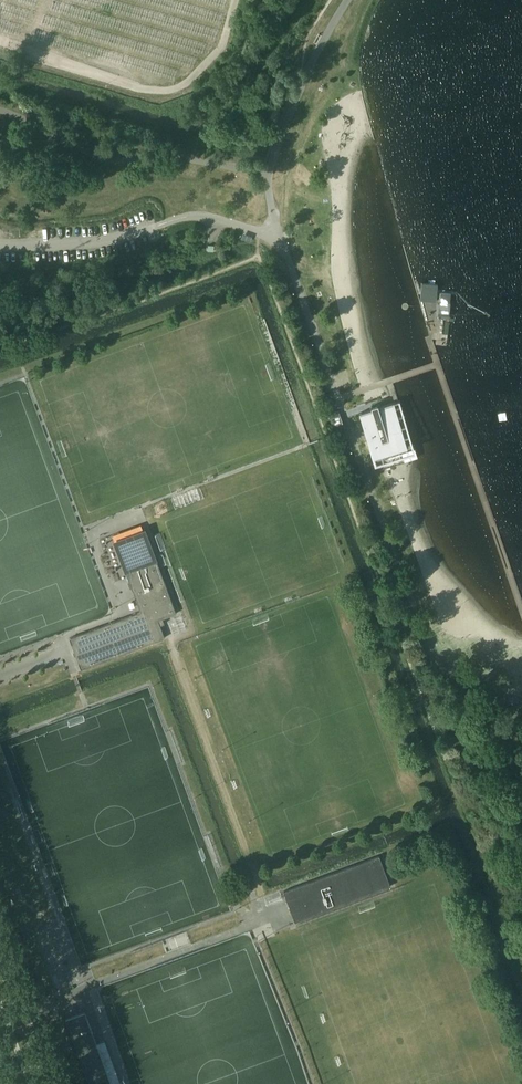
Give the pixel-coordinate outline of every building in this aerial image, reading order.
[(422,283),(421,300),(436,301),(438,284),(422,283)] [(441,293),(440,304),(450,305),(451,294),(451,293),(441,293)] [(438,304),(437,314),(439,315),(438,317),(444,318),(449,318),(450,313),(450,305),(451,305),(450,305),(440,304),(438,304)] [(372,406),(373,409),(360,413),(360,414),(361,414),(373,452),(407,441),(395,403),(400,401),(400,400),(379,407),(378,404),(378,405),(373,406),(373,405),(372,406)] [(340,415),(331,418),(338,438),(347,435),(340,415)] [(147,534),(116,545),(141,611),(136,613),(136,612),(133,613),(133,614),(70,638),(81,668),(165,637),(160,625),(165,623),(163,618),(177,613),(147,534)] [(290,908),(295,921),(391,886),(386,872),(384,873),(383,870),(385,869),(380,855),(284,891),(289,904),(291,904),(292,907),(290,908)] [(66,1019),(90,1083),(112,1083),(105,1066),(104,1062),(85,1011),(66,1019)]
